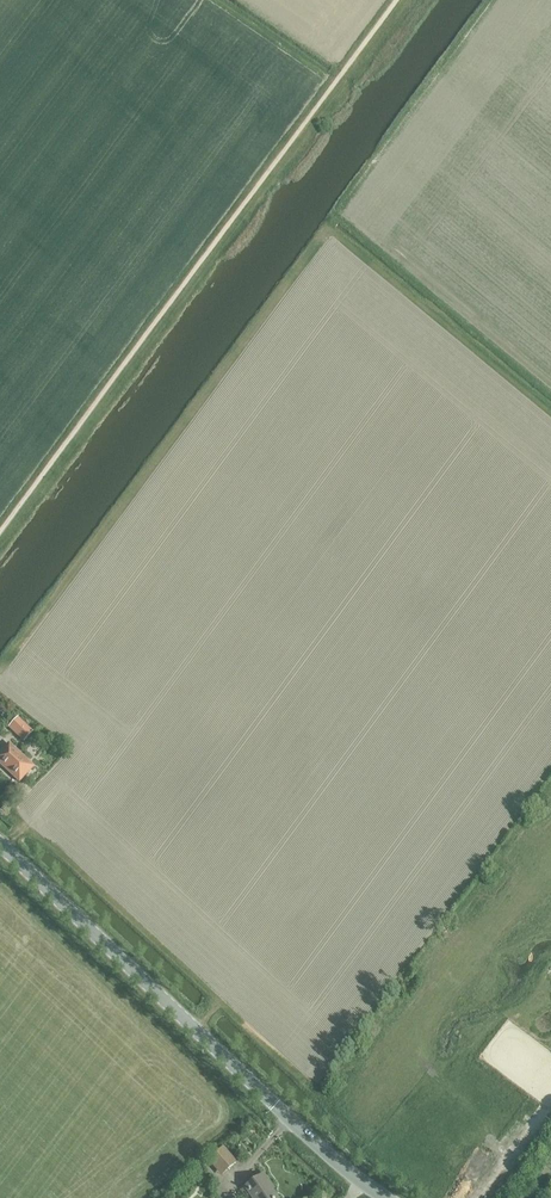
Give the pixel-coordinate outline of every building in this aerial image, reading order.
[(7,727),(22,742),(31,732),(16,718),(7,727)] [(19,783),(34,766),(8,742),(0,751),(0,765),(19,783)] [(230,1142),(225,1147),(237,1160),(242,1155),(230,1142)] [(223,1149),(209,1160),(221,1173),(234,1162),(223,1149)] [(252,1197),(276,1197),(267,1185),(269,1184),(262,1175),(245,1187),(252,1197)]
